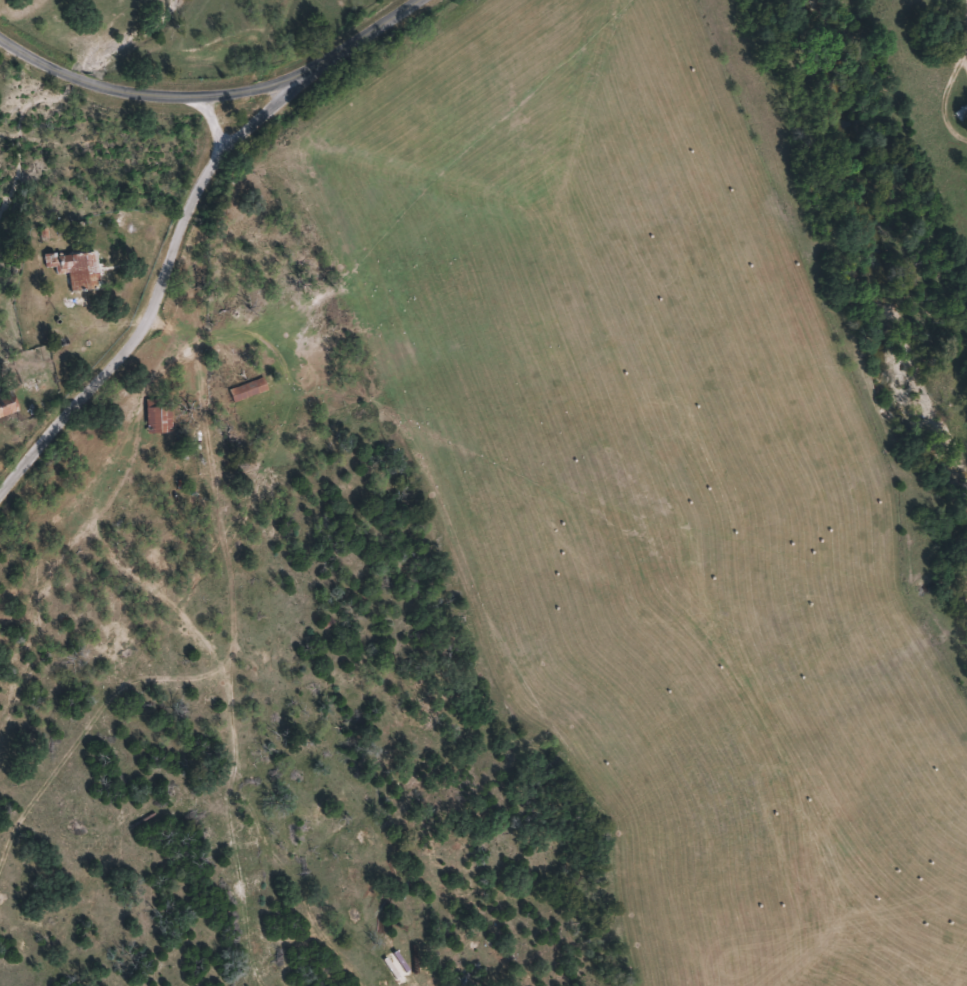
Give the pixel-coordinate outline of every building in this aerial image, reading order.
[(100,288),(96,252),(64,255),(68,291),(100,288)] [(14,391),(0,396),(0,418),(21,411),(14,391)]
